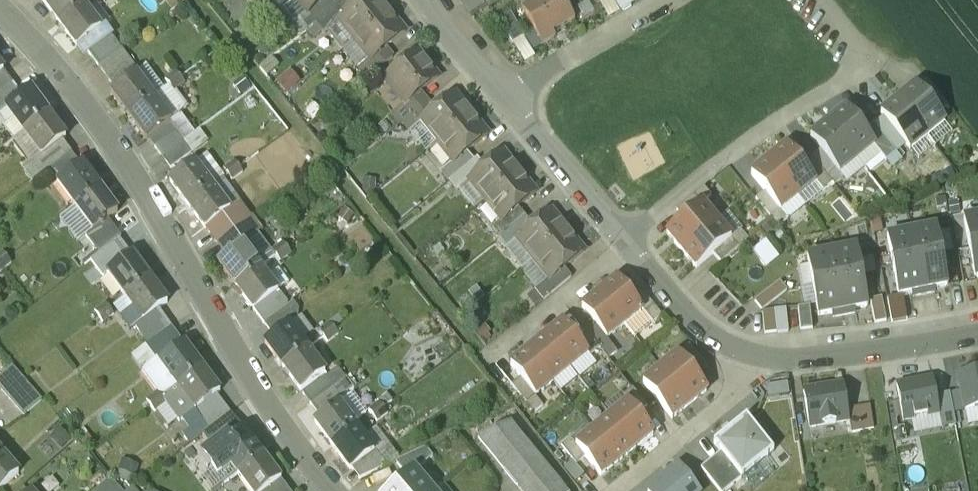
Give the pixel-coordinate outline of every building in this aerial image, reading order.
[(40,0),(58,24),(82,6),(78,0),(40,0)] [(294,21),(299,17),(299,16),(306,11),(297,0),(277,0),(294,21)] [(306,11),(307,12),(321,0),(297,0),(306,11)] [(307,12),(306,11),(299,16),(299,17),(307,27),(315,20),(336,3),(333,0),(321,0),(307,12)] [(315,20),(323,31),(339,19),(338,18),(352,6),(347,0),(339,0),(336,3),(315,20)] [(338,18),(339,19),(354,38),(388,10),(380,0),(360,0),(352,6),(338,18)] [(522,9),(542,44),(555,36),(552,32),(574,19),(563,0),(536,0),(522,9)] [(82,6),(58,24),(75,47),(81,43),(100,29),(82,6)] [(404,30),(388,10),(354,38),(369,57),(370,58),(385,46),(404,30)] [(523,37),(510,14),(500,19),(513,43),(523,37)] [(307,27),(299,17),(294,21),(293,22),(301,32),(307,27)] [(339,50),(354,38),(339,19),(323,31),(339,50)] [(81,43),(88,53),(107,39),(100,29),(81,43)] [(107,39),(88,53),(98,66),(120,50),(110,37),(107,39)] [(369,57),(358,66),(367,76),(392,56),(385,46),(370,58),(369,57)] [(120,50),(98,66),(116,90),(138,74),(120,50)] [(418,51),(385,77),(404,102),(405,102),(419,91),(437,76),(418,51)] [(116,90),(111,93),(128,116),(152,99),(163,91),(146,68),(145,69),(116,90)] [(0,76),(0,95),(11,86),(2,74),(0,76)] [(175,74),(164,82),(168,87),(179,79),(175,74)] [(947,105),(925,77),(915,85),(938,113),(947,105)] [(179,79),(168,87),(172,93),(183,86),(179,79)] [(938,113),(915,85),(898,99),(927,135),(944,121),(938,113)] [(5,112),(21,100),(11,86),(0,95),(0,115),(5,112)] [(419,91),(405,102),(404,102),(393,110),(401,121),(426,101),(419,91)] [(434,110),(420,120),(421,121),(437,141),(471,113),(454,93),(434,110)] [(21,100),(5,112),(22,136),(45,118),(28,95),(21,100)] [(152,99),(128,116),(146,139),(148,138),(170,122),(152,99)] [(927,135),(898,99),(880,113),(909,149),(927,135)] [(426,101),(401,121),(409,130),(421,121),(420,120),(434,110),(426,101)] [(864,131),(845,108),(827,122),(856,158),(873,145),(874,144),(864,131)] [(471,113),(437,141),(452,160),(453,161),(466,150),(487,133),(471,113)] [(45,118),(22,136),(38,158),(39,158),(59,144),(63,141),(45,118)] [(148,138),(155,147),(175,131),(170,122),(148,138)] [(827,122),(810,136),(820,149),(839,172),(856,158),(827,122)] [(896,152),(873,124),(864,131),(874,144),(873,145),(886,160),(896,152)] [(183,125),(175,131),(184,142),(192,136),(183,125)] [(175,131),(155,147),(163,158),(184,142),(175,131)] [(184,142),(163,158),(171,168),(192,153),(184,142)] [(59,144),(39,158),(38,158),(22,170),(32,184),(46,173),(47,173),(68,157),(59,144)] [(800,162),(786,145),(768,159),(797,195),(815,181),(800,162)] [(839,172),(820,149),(811,157),(832,183),(834,185),(843,178),(839,172)] [(452,160),(441,170),(449,180),(474,159),(466,150),(453,161),(452,160)] [(483,167),(468,180),(469,181),(484,200),(518,172),(502,152),(483,167)] [(811,157),(809,155),(800,162),(815,181),(822,190),(832,183),(811,157)] [(206,156),(194,164),(212,187),(223,179),(206,156)] [(68,157),(47,173),(46,173),(53,182),(76,166),(68,157)] [(449,180),(448,181),(456,191),(469,181),(468,180),(483,167),(476,158),(474,159),(449,180)] [(797,195),(768,159),(751,174),(764,191),(779,210),(797,195)] [(234,162),(222,170),(227,176),(238,168),(234,162)] [(194,164),(170,182),(188,205),(212,187),(194,164)] [(79,167),(54,186),(73,211),(97,192),(79,167)] [(238,168),(227,176),(231,181),(242,173),(238,168)] [(320,168),(300,182),(310,195),(330,180),(320,168)] [(535,193),(518,172),(484,200),(501,220),(517,207),(535,193)] [(223,179),(212,187),(229,210),(237,205),(223,179)] [(472,210),(484,200),(469,181),(456,191),(472,210)] [(212,187),(188,205),(205,228),(229,210),(212,187)] [(703,187),(675,210),(683,219),(701,204),(710,196),(703,187)] [(779,210),(764,191),(755,198),(778,226),(787,219),(779,210)] [(97,192),(73,211),(89,233),(105,222),(114,215),(97,192)] [(716,221),(701,204),(683,219),(666,234),(681,251),(716,221)] [(205,228),(208,231),(229,216),(237,226),(246,219),(237,205),(229,210),(205,228)] [(517,207),(501,220),(491,227),(499,237),(525,216),(517,207)] [(532,226),(517,238),(533,258),(567,231),(551,211),(532,226)] [(976,214),(977,218),(963,220),(969,250),(977,248),(977,213),(976,214)] [(229,216),(208,231),(217,242),(238,227),(237,226),(229,216)] [(525,216),(499,237),(507,246),(517,238),(532,226),(525,216)] [(258,234),(246,219),(237,226),(246,238),(249,241),(258,234)] [(716,221),(681,251),(695,268),(712,254),(731,239),(716,221)] [(89,233),(82,239),(95,259),(117,241),(105,222),(89,233)] [(238,227),(217,242),(225,253),(246,238),(238,227)] [(922,227),(910,229),(917,263),(942,258),(936,228),(922,231),(922,227)] [(917,263),(910,229),(899,231),(900,236),(886,238),(893,267),(917,263)] [(567,231),(533,258),(548,278),(549,279),(563,267),(583,251),(567,231)] [(740,231),(731,239),(712,254),(721,263),(748,240),(740,231)] [(225,253),(228,256),(242,245),(261,269),(276,258),(271,251),(258,234),(249,241),(246,238),(225,253)] [(487,262),(506,247),(507,246),(499,237),(479,253),(487,262)] [(506,247),(522,267),(533,258),(517,238),(507,246),(506,247)] [(282,243),(271,251),(276,258),(287,250),(282,243)] [(261,269),(242,245),(228,256),(218,263),(236,287),(261,269)] [(842,247),(830,249),(837,280),(861,275),(856,248),(843,251),(842,247)] [(969,250),(974,279),(977,278),(977,248),(969,250)] [(837,280),(830,249),(819,251),(820,255),(807,258),(812,284),(837,280)] [(287,250),(276,258),(279,262),(290,254),(287,250)] [(131,255),(107,273),(124,296),(149,278),(131,255)] [(538,287),(548,278),(533,258),(522,267),(538,287)] [(942,258),(917,263),(923,295),(934,293),(933,289),(947,286),(942,258)] [(923,295),(917,263),(893,267),(898,296),(911,293),(912,297),(923,295)] [(563,267),(549,279),(548,278),(538,287),(535,289),(543,299),(571,277),(563,267)] [(261,269),(236,287),(253,310),(277,292),(288,283),(278,269),(267,278),(261,269)] [(861,275),(837,280),(844,315),(854,313),(853,309),(867,306),(861,275)] [(149,278),(124,296),(143,320),(159,309),(166,302),(149,278)] [(629,294),(617,279),(599,293),(624,324),(641,310),(629,294)] [(837,280),(812,284),(818,316),(832,313),(832,317),(844,315),(837,280)] [(779,283),(754,302),(761,311),(786,292),(779,283)] [(661,315),(639,287),(629,294),(641,310),(652,323),(661,315)] [(535,305),(543,299),(535,289),(527,295),(535,305)] [(277,292),(253,310),(264,325),(288,307),(277,292)] [(624,324),(599,293),(581,307),(606,338),(624,324)] [(881,299),(870,301),(875,324),(886,322),(881,299)] [(105,304),(94,313),(98,318),(109,309),(105,304)] [(288,307),(264,325),(274,338),(290,326),(297,320),(298,311),(293,304),(288,307)] [(810,307),(798,308),(800,330),(812,329),(810,307)] [(109,309),(98,318),(102,323),(113,315),(109,309)] [(143,320),(133,327),(148,344),(171,327),(159,309),(143,320)] [(786,309),(774,311),(777,333),(777,334),(789,333),(786,309)] [(774,311),(763,313),(765,334),(777,333),(774,311)] [(587,353),(562,322),(545,336),(570,367),(587,353)] [(329,324),(318,332),(322,338),(334,329),(329,324)] [(307,349),(290,326),(274,338),(265,344),(283,367),(307,349)] [(156,358),(160,363),(184,345),(171,327),(148,344),(147,345),(156,358)] [(334,329),(322,338),(326,343),(338,334),(334,329)] [(545,336),(528,350),(552,381),(570,367),(545,336)] [(201,368),(184,345),(160,363),(177,386),(201,368)] [(689,346),(678,355),(695,376),(706,367),(689,346)] [(325,373),(307,349),(283,367),(301,390),(325,373)] [(552,381),(528,350),(510,364),(535,395),(552,381)] [(678,355),(660,369),(689,405),(707,390),(695,376),(678,355)] [(162,398),(177,386),(160,363),(156,358),(141,370),(158,393),(162,398)] [(0,381),(0,389),(25,418),(44,402),(15,368),(0,381)] [(219,392),(201,368),(177,386),(195,410),(216,394),(219,392)] [(336,369),(324,378),(332,389),(344,380),(336,369)] [(689,405),(660,369),(642,383),(671,419),(689,405)] [(965,412),(977,409),(977,372),(958,375),(961,392),(965,412)] [(332,389),(324,378),(302,394),(310,405),(332,389)] [(344,380),(332,389),(340,398),(353,389),(345,379),(344,380)] [(932,380),(896,387),(903,421),(939,414),(936,397),(932,380)] [(842,385),(803,392),(809,427),(848,421),(842,385)] [(177,386),(162,398),(165,403),(179,422),(195,410),(177,386)] [(332,389),(310,405),(318,415),(340,398),(332,389)] [(961,392),(949,394),(953,414),(965,412),(961,392)] [(162,398),(158,393),(146,402),(154,412),(165,403),(162,398)] [(231,414),(216,394),(195,410),(210,430),(231,414)] [(949,394),(936,397),(939,414),(942,428),(956,425),(953,414),(949,394)] [(349,397),(339,404),(357,428),(366,421),(349,397)] [(379,403),(368,411),(372,416),(383,408),(379,403)] [(652,434),(628,403),(610,417),(635,448),(652,434)] [(339,404),(315,423),(332,446),(357,428),(339,404)] [(870,406),(847,409),(851,432),(874,429),(870,406)] [(383,408),(372,416),(376,421),(387,413),(383,408)] [(231,414),(210,430),(218,440),(239,425),(231,414)] [(635,448),(610,417),(593,431),(617,462),(635,448)] [(721,453),(741,479),(774,452),(746,418),(714,444),(721,453)] [(509,423),(477,438),(521,490),(565,490),(509,423)] [(364,438),(357,428),(332,446),(350,469),(351,469),(374,452),(364,438)] [(375,429),(364,438),(374,452),(385,467),(395,463),(399,461),(375,429)] [(617,462),(593,431),(575,445),(600,476),(617,462)] [(257,462),(240,438),(216,457),(233,480),(257,462)] [(399,461),(395,463),(407,477),(414,470),(416,472),(432,458),(425,449),(399,461)] [(374,452),(351,469),(359,479),(385,467),(374,452)] [(0,453),(0,490),(2,490),(19,476),(0,453)] [(721,453),(701,468),(719,490),(726,490),(741,479),(721,453)] [(220,490),(233,480),(216,457),(203,466),(220,490)] [(233,480),(241,490),(268,490),(275,486),(257,462),(233,480)] [(678,468),(650,490),(697,490),(678,468)] [(414,470),(407,477),(390,490),(432,490),(416,472),(414,470)] [(110,479),(95,490),(120,490),(110,479)]
